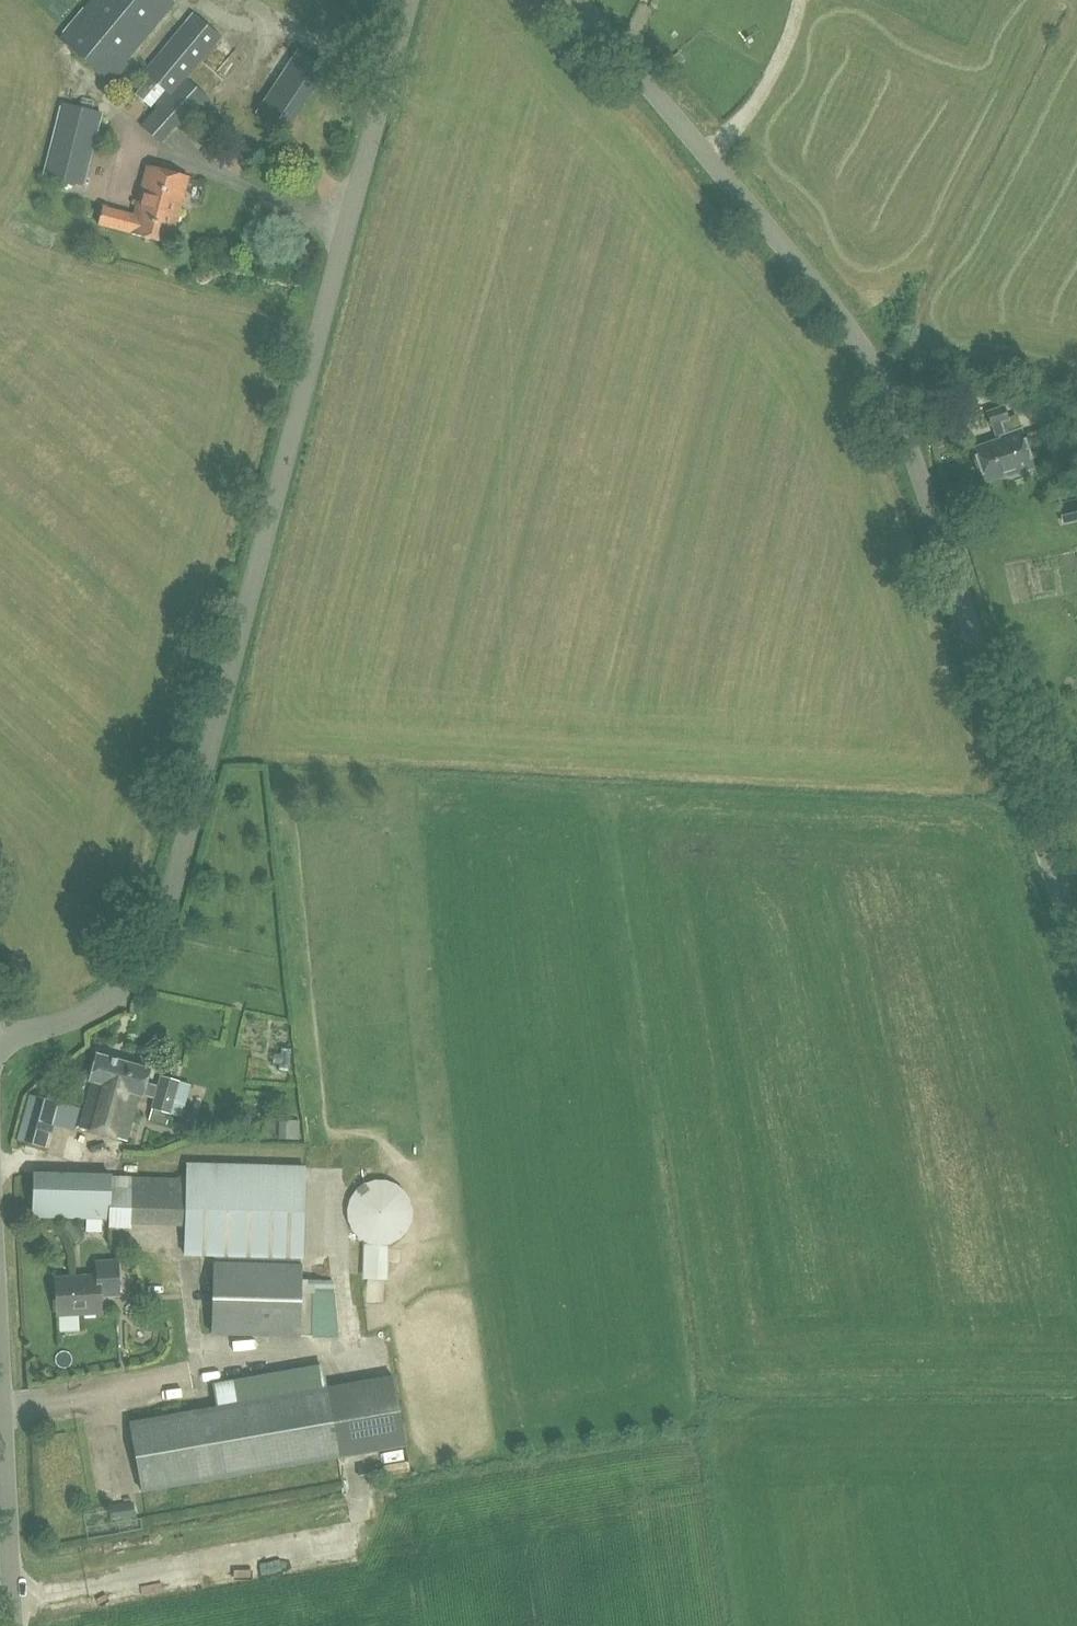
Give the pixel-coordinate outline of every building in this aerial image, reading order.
[(174,0),(90,0),(58,38),(112,79),(177,2),(174,0)] [(160,142),(178,122),(183,128),(209,99),(186,79),(203,60),(223,37),(192,11),(143,71),(149,76),(164,89),(153,102),(157,105),(140,125),(160,142)] [(328,69),(298,48),(255,113),(285,133),(328,69)] [(42,175),(84,185),(102,111),(61,101),(42,175)] [(140,193),(135,214),(103,206),(99,224),(130,232),(172,243),(185,193),(189,175),(147,164),(140,193)] [(1007,418),(1002,405),(986,410),(991,424),(1007,418)] [(973,448),(984,482),(1004,475),(1005,478),(1034,468),(1020,429),(1004,435),(999,436),(1000,439),(973,448)] [(155,1096),(151,1108),(148,1119),(166,1124),(169,1113),(170,1113),(181,1116),(191,1083),(180,1080),(160,1075),(157,1086),(146,1082),(150,1067),(97,1053),(89,1080),(92,1080),(78,1127),(127,1140),(140,1093),(142,1094),(143,1092),(155,1096)] [(18,1139),(46,1147),(59,1101),(31,1093),(18,1139)] [(299,1119),(280,1119),(280,1139),(299,1139),(299,1119)] [(178,1176),(34,1173),(33,1177),(33,1217),(109,1219),(109,1221),(185,1223),(184,1254),(213,1255),(211,1333),(302,1335),(302,1333),(313,1333),(313,1335),(337,1336),(333,1291),(300,1291),(303,1166),(188,1163),(187,1175),(178,1174),(178,1176)] [(388,1243),(389,1243),(390,1242),(391,1242),(392,1241),(393,1241),(394,1240),(395,1240),(396,1239),(397,1239),(398,1238),(399,1238),(399,1237),(400,1236),(401,1236),(402,1235),(403,1234),(403,1233),(404,1233),(405,1232),(405,1231),(406,1230),(406,1229),(407,1228),(408,1227),(408,1226),(408,1225),(409,1224),(409,1223),(410,1222),(410,1221),(410,1220),(411,1219),(411,1218),(411,1217),(411,1216),(411,1215),(411,1214),(411,1213),(411,1212),(411,1211),(411,1210),(411,1209),(411,1208),(411,1207),(411,1206),(411,1205),(410,1203),(410,1202),(410,1201),(409,1200),(409,1199),(408,1198),(407,1197),(407,1196),(406,1195),(406,1194),(405,1193),(405,1192),(404,1191),(403,1191),(402,1190),(402,1189),(401,1188),(400,1188),(399,1187),(399,1186),(398,1186),(397,1185),(396,1184),(395,1184),(394,1183),(393,1183),(392,1183),(391,1182),(390,1182),(389,1181),(388,1181),(387,1181),(386,1181),(385,1180),(384,1180),(383,1180),(382,1180),(381,1180),(380,1180),(379,1180),(378,1180),(377,1180),(376,1180),(374,1180),(373,1180),(372,1181),(371,1181),(370,1181),(369,1181),(368,1182),(367,1182),(366,1183),(365,1183),(364,1184),(363,1185),(362,1185),(361,1186),(360,1186),(359,1187),(358,1188),(357,1189),(356,1190),(355,1191),(354,1192),(353,1193),(353,1194),(352,1195),(352,1196),(351,1197),(351,1198),(350,1199),(350,1200),(349,1201),(349,1202),(349,1203),(348,1204),(348,1205),(348,1206),(348,1207),(347,1208),(347,1209),(347,1210),(347,1211),(347,1212),(347,1213),(347,1214),(347,1215),(347,1216),(348,1217),(348,1218),(348,1219),(348,1220),(349,1221),(349,1222),(349,1223),(350,1224),(350,1225),(351,1226),(351,1227),(352,1228),(352,1229),(353,1230),(353,1231),(354,1232),(355,1233),(356,1234),(357,1235),(358,1236),(359,1237),(360,1238),(361,1238),(362,1239),(363,1239),(363,1240),(364,1240),(365,1241),(366,1241),(367,1242),(368,1242),(369,1242),(370,1243),(371,1243),(372,1243),(373,1243),(374,1244),(375,1244),(376,1244),(377,1244),(378,1244),(379,1244),(380,1244),(381,1244),(382,1244),(384,1244),(385,1244),(386,1243),(387,1243),(388,1243)] [(72,1239),(81,1232),(71,1218),(61,1225),(72,1239)] [(98,1271),(98,1275),(56,1275),(57,1313),(100,1312),(100,1296),(119,1296),(118,1271),(118,1260),(97,1260),(98,1271)] [(320,1364),(211,1383),(215,1406),(129,1421),(141,1491),(336,1457),(404,1445),(392,1375),(324,1387),(320,1364)] [(132,1504),(109,1508),(111,1519),(134,1516),(132,1504)]
